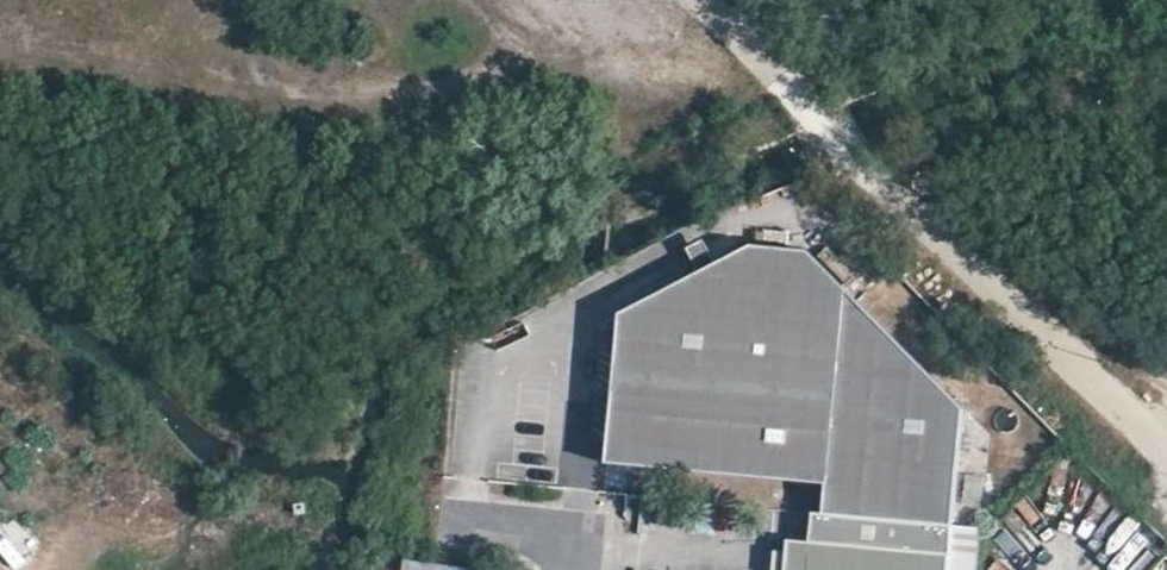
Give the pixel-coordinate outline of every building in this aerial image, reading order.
[(717,256),(703,232),(686,242),(700,266),(717,256)] [(964,414),(808,254),(752,235),(717,256),(700,266),(622,312),(616,365),(635,381),(624,465),(830,488),(826,518),(951,532),(964,414)] [(624,465),(635,381),(616,365),(606,464),(624,465)] [(784,543),(781,569),(947,569),(948,559),(784,543)]
